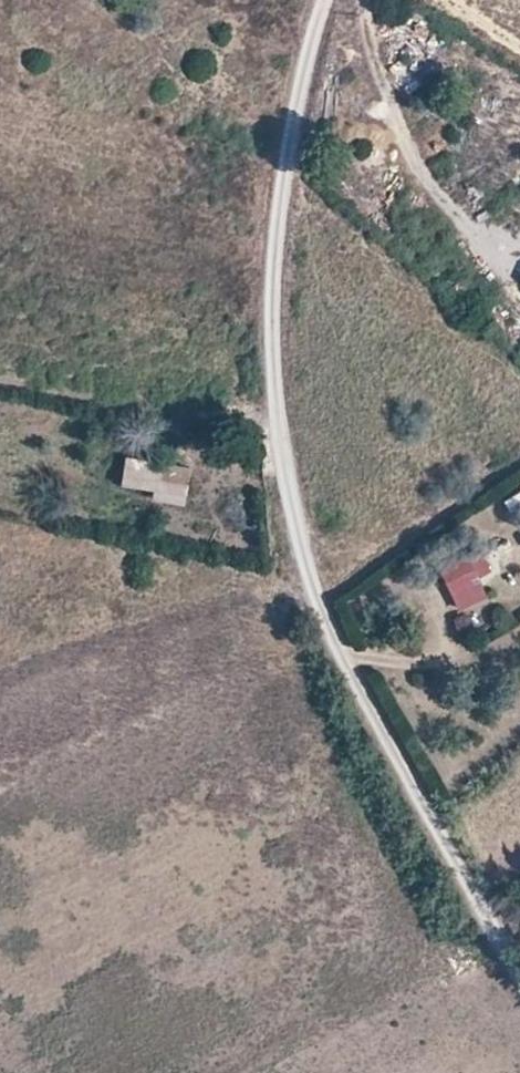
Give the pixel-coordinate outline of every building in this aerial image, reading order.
[(153,499),(184,504),(189,468),(157,463),(153,499)] [(519,508),(519,493),(506,501),(512,512),(519,508)] [(439,567),(462,608),(492,591),(468,552),(439,567)]
